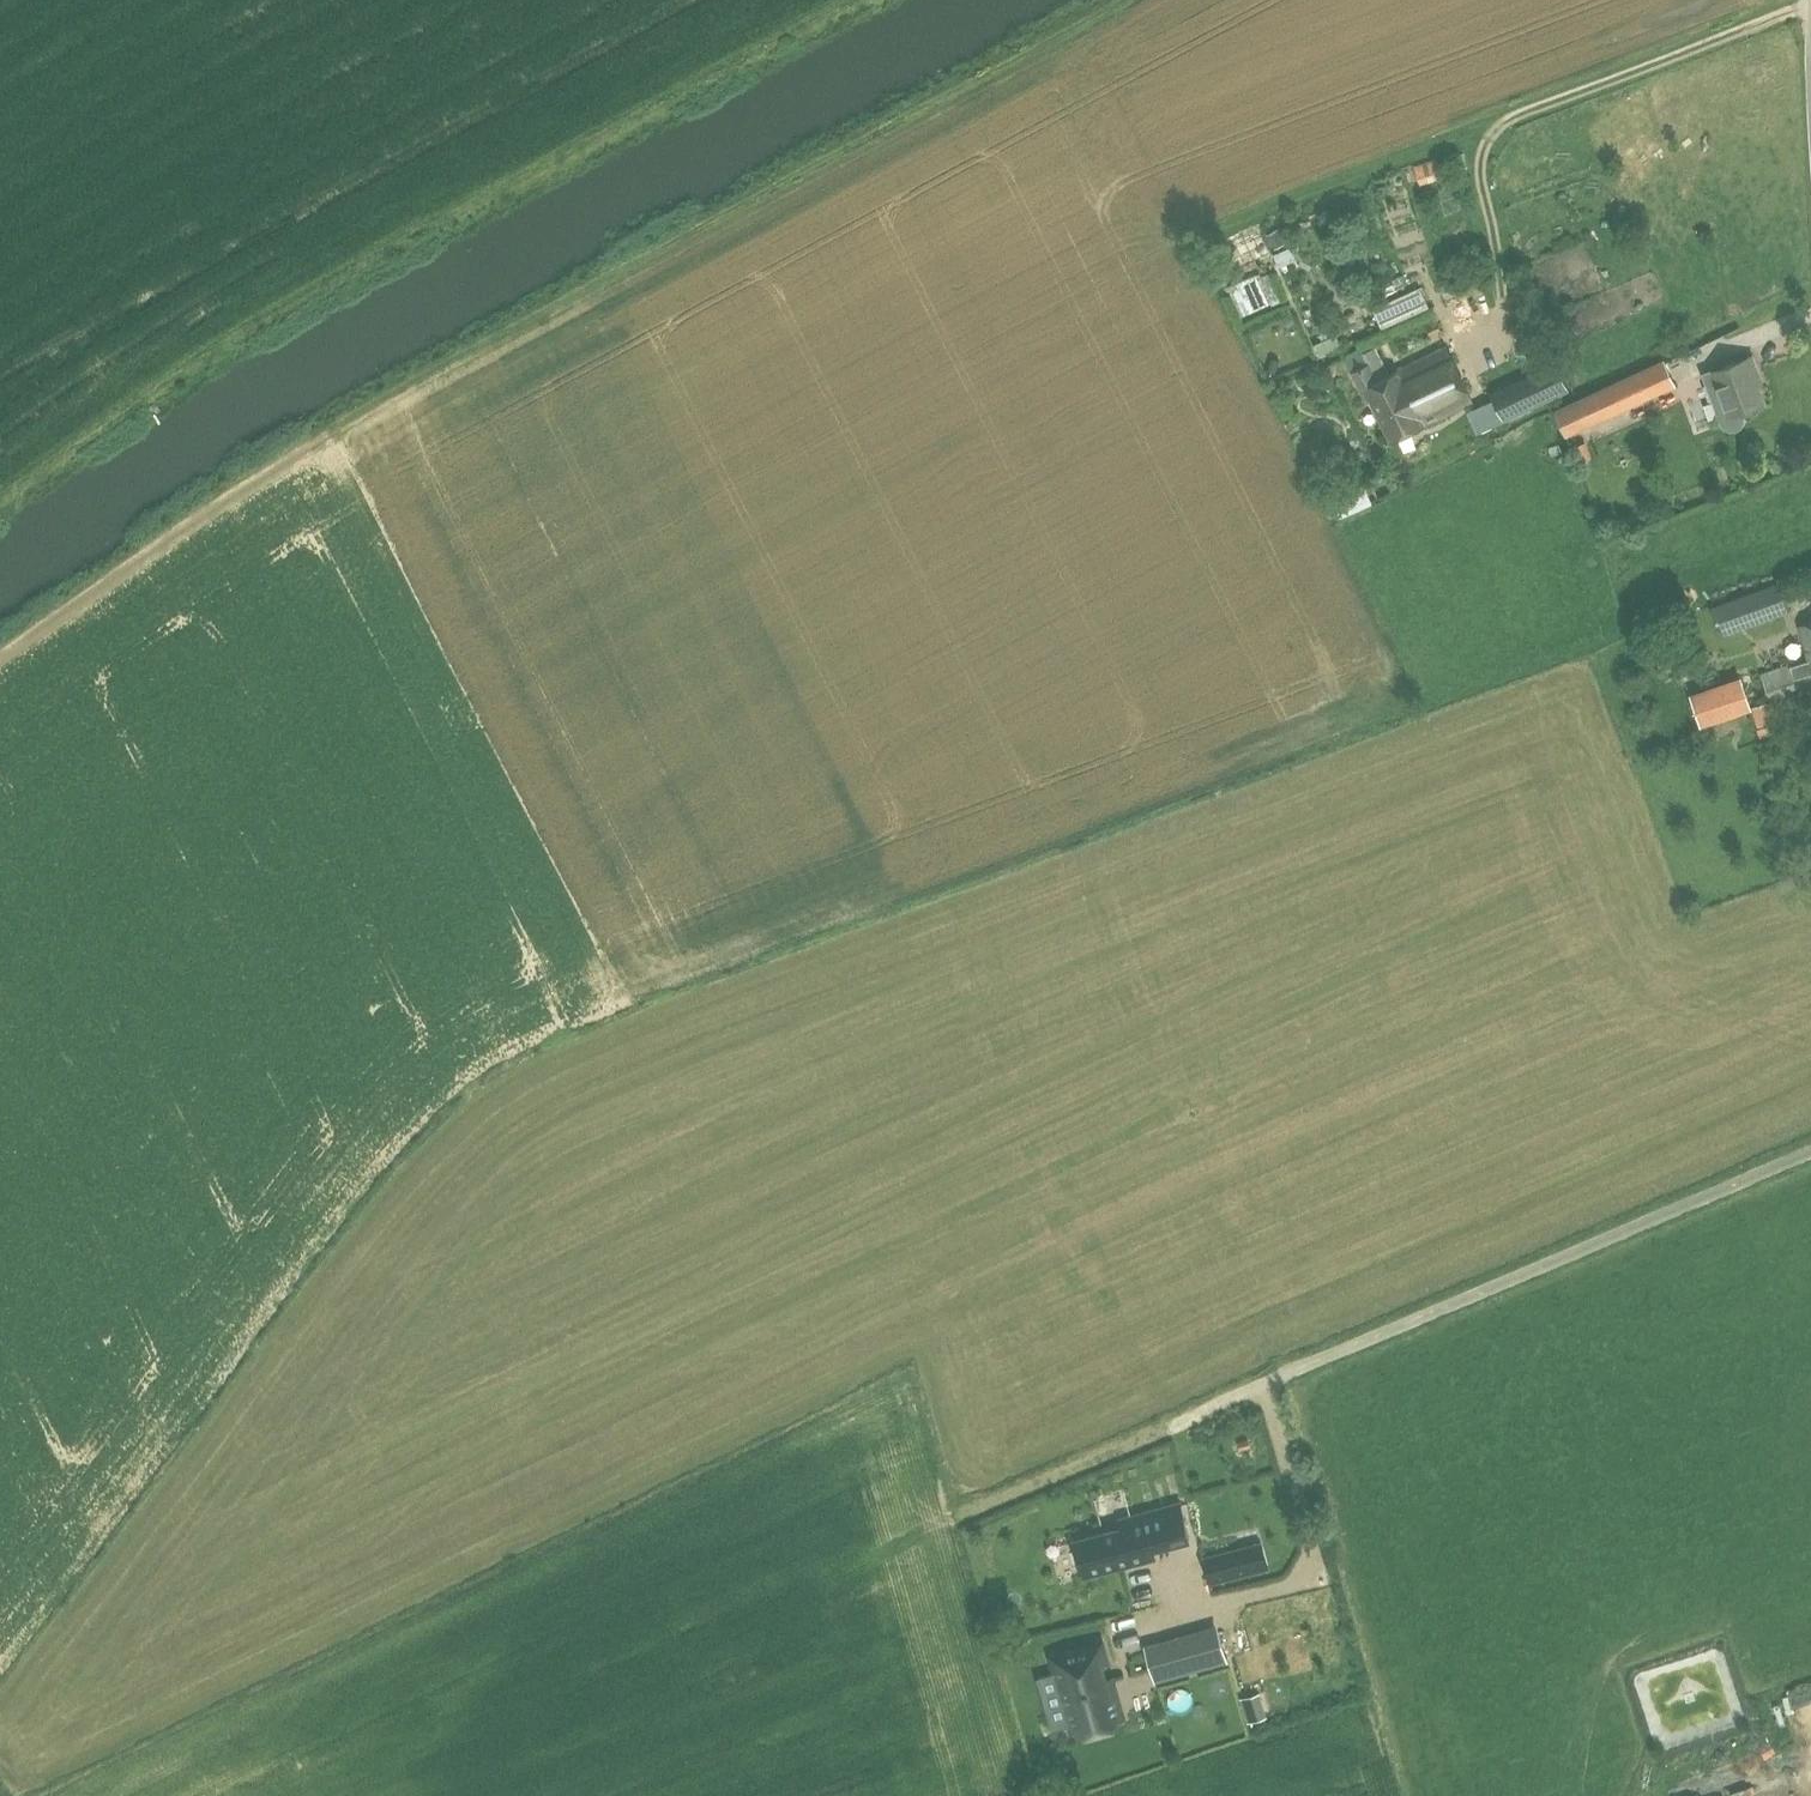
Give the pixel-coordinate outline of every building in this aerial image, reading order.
[(1420,182),(1440,176),(1435,158),(1414,164),(1420,182)] [(1287,239),(1280,227),(1268,234),(1275,246),(1287,239)] [(1381,304),(1389,324),(1435,305),(1426,285),(1381,304)] [(1342,356),(1349,370),(1363,364),(1369,361),(1362,347),(1342,356)] [(1363,364),(1349,370),(1364,401),(1371,398),(1390,439),(1471,400),(1446,347),(1378,379),(1369,361),(1363,364)] [(1702,374),(1719,422),(1723,427),(1730,429),(1737,429),(1742,425),(1745,419),(1744,413),(1743,410),(1765,402),(1755,372),(1757,371),(1752,355),(1712,370),(1702,374)] [(1663,358),(1553,410),(1565,436),(1676,384),(1663,358)] [(1492,398),(1502,420),(1570,391),(1558,361),(1489,392),(1492,398)] [(1478,431),(1502,420),(1492,398),(1468,410),(1478,431)] [(1574,445),(1579,461),(1589,457),(1584,441),(1574,445)] [(1361,478),(1329,494),(1341,517),(1371,501),(1361,478)] [(1718,605),(1713,608),(1722,634),(1776,616),(1767,589),(1766,589),(1718,605)] [(1789,666),(1794,679),(1810,673),(1810,622),(1800,626),(1810,660),(1789,666)] [(1794,679),(1789,666),(1789,665),(1761,674),(1770,698),(1797,689),(1794,679)] [(1703,724),(1752,706),(1742,676),(1692,694),(1703,724)] [(1774,721),(1768,703),(1752,708),(1758,726),(1772,722),(1774,721)] [(1084,1537),(1073,1540),(1082,1573),(1093,1570),(1146,1556),(1143,1547),(1171,1540),(1190,1535),(1182,1504),(1182,1503),(1132,1516),(1134,1524),(1123,1527),(1084,1537)] [(1210,1584),(1239,1576),(1231,1547),(1202,1555),(1210,1584)] [(993,1628),(996,1640),(1008,1638),(1005,1625),(993,1628)] [(1156,1678),(1190,1668),(1182,1640),(1148,1650),(1156,1678)] [(1074,1730),(1099,1723),(1098,1719),(1111,1716),(1104,1692),(1114,1689),(1110,1676),(1104,1678),(1100,1664),(1107,1662),(1101,1642),(1053,1656),(1074,1730)] [(1256,1691),(1242,1696),(1250,1720),(1264,1716),(1256,1691)] [(1735,1795),(1734,1781),(1689,1786),(1691,1795),(1730,1795),(1735,1795)]
